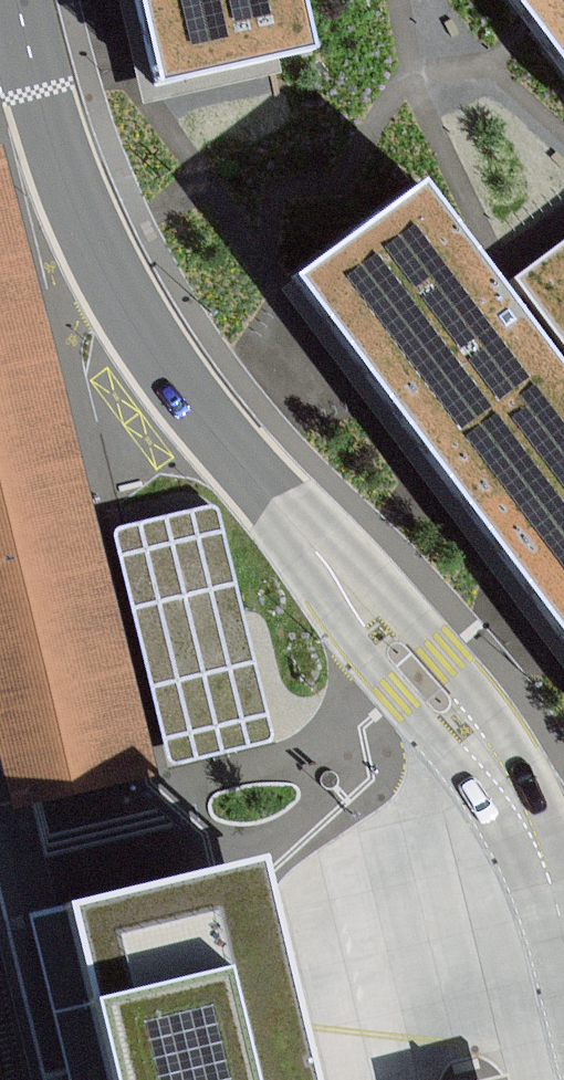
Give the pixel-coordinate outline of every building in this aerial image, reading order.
[(312,46),(302,0),(135,0),(153,81),(312,46)] [(563,60),(563,0),(520,0),(563,60)] [(477,256),(420,179),(295,272),(563,633),(563,372),(477,256)] [(139,782),(129,736),(100,613),(67,473),(40,356),(0,185),(0,782),(7,813),(37,806),(58,801),(139,782)] [(512,278),(563,348),(563,239),(512,278)] [(219,507),(114,529),(169,763),(272,739),(219,507)] [(89,1022),(103,1079),(306,1079),(256,873),(216,883),(64,919),(89,1022)] [(64,919),(29,928),(66,1079),(102,1079),(64,919)]
